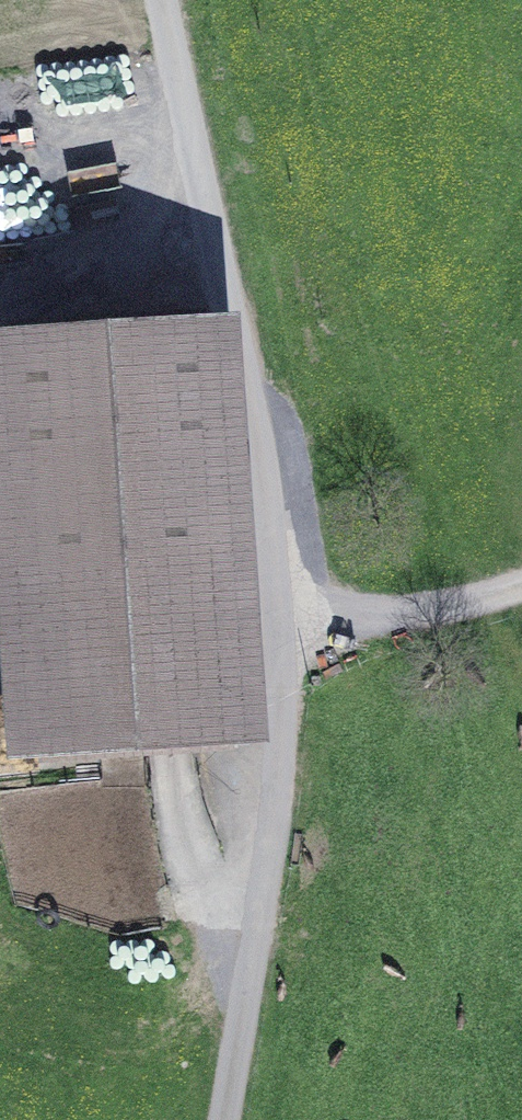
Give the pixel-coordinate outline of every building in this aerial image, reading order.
[(209,338),(20,350),(44,737),(233,725),(209,338)]
